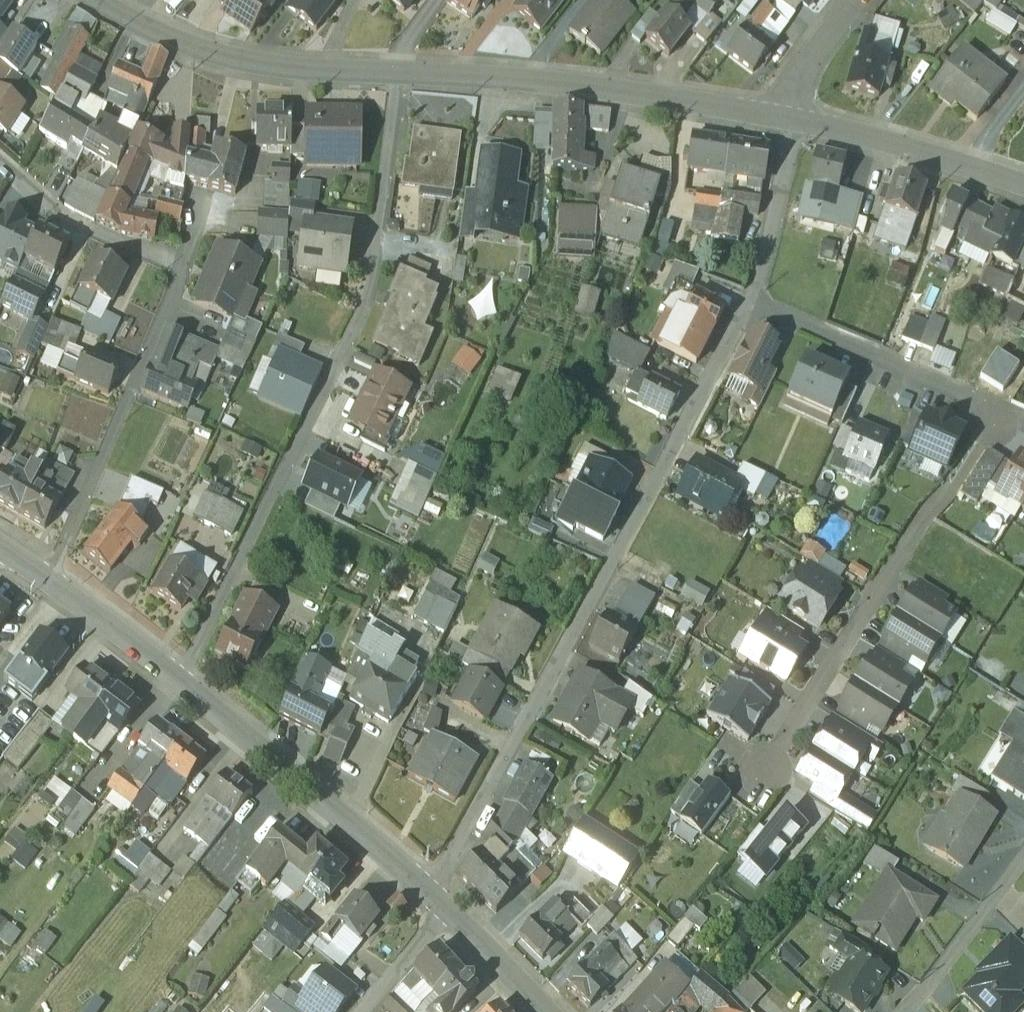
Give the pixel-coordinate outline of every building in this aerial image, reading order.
[(13,0),(0,0),(0,17),(13,0)] [(225,14),(250,31),(268,4),(262,0),(234,0),(225,14)] [(287,4),(296,11),(305,0),(290,0),(287,4)] [(295,12),(317,29),(340,0),(305,0),(296,11),(295,12)] [(405,13),(415,0),(389,0),(405,13)] [(448,1),(472,17),(483,0),(448,0),(448,1)] [(514,10),(540,31),(565,0),(522,0),(514,10)] [(571,29),(598,52),(633,10),(621,0),(593,0),(571,29)] [(665,8),(679,19),(692,3),(707,15),(707,16),(709,13),(718,2),(715,0),(672,0),(665,8)] [(777,0),(775,0),(768,9),(786,22),(793,12),(778,0),(777,0)] [(778,0),(793,12),(800,4),(801,2),(799,0),(777,0),(778,0)] [(974,14),(983,3),(996,11),(1003,0),(956,0),(974,14)] [(768,9),(763,4),(747,26),(770,43),(786,22),(768,9)] [(679,19),(665,8),(658,17),(644,35),(667,53),(688,26),(679,19)] [(649,10),(630,34),(639,41),(644,35),(658,17),(649,10)] [(707,15),(693,33),(704,42),(720,22),(709,13),(707,16),(707,15)] [(870,58),(889,63),(898,25),(874,19),(870,33),(877,35),(870,58)] [(70,23),(64,33),(72,37),(78,27),(70,23)] [(9,32),(0,26),(0,45),(9,32)] [(770,43),(747,26),(727,51),(751,69),(760,57),(765,61),(769,55),(764,52),(770,43)] [(63,82),(66,81),(85,44),(90,36),(78,27),(61,58),(57,59),(48,73),(63,82)] [(870,33),(864,31),(857,54),(870,58),(877,35),(870,33)] [(10,33),(0,49),(0,61),(11,68),(18,72),(33,48),(10,33)] [(64,33),(49,60),(57,59),(61,58),(72,37),(64,33)] [(107,56),(85,44),(66,81),(82,89),(89,94),(98,74),(107,56)] [(142,71),(118,62),(106,94),(128,105),(123,115),(138,121),(158,75),(169,55),(154,48),(142,71)] [(975,58),(962,48),(930,89),(943,99),(947,94),(977,118),(1005,82),(989,70),(987,73),(972,61),(975,58)] [(857,54),(856,54),(847,86),(879,95),(889,63),(870,58),(857,54)] [(11,68),(0,61),(0,86),(11,68)] [(63,82),(48,73),(41,86),(55,96),(63,82)] [(66,81),(53,104),(68,113),(82,89),(66,81)] [(6,129),(24,102),(0,86),(0,125),(6,129)] [(582,105),(555,101),(555,111),(554,129),(554,131),(581,133),(582,119),(582,105)] [(68,113),(53,104),(38,128),(66,145),(70,138),(83,146),(94,129),(94,128),(68,113)] [(612,108),(582,105),(582,119),(611,123),(612,108)] [(257,145),(291,145),(291,110),(258,109),(257,145)] [(359,109),(307,109),(307,113),(307,153),(335,153),(335,163),(359,164),(359,109)] [(547,110),(535,110),(533,142),(550,142),(550,129),(546,129),(547,110)] [(555,111),(547,110),(546,129),(550,129),(554,129),(555,111)] [(307,113),(292,113),(291,145),(291,153),(307,153),(307,113)] [(115,120),(99,115),(97,123),(94,128),(94,129),(83,146),(117,166),(138,121),(123,115),(119,125),(115,122),(115,120)] [(211,117),(191,115),(190,130),(191,130),(191,129),(206,130),(206,131),(210,131),(211,117)] [(460,141),(434,138),(435,130),(414,127),(409,158),(405,158),(402,183),(420,186),(421,186),(422,179),(453,183),(452,190),(453,190),(454,190),(460,141)] [(147,134),(136,128),(127,148),(129,149),(130,147),(148,156),(148,157),(161,163),(163,141),(150,135),(151,134),(147,133),(147,134)] [(190,130),(174,129),(173,141),(167,141),(166,143),(167,143),(167,148),(173,149),(188,152),(189,152),(191,130),(190,130)] [(206,130),(191,129),(191,130),(189,152),(205,155),(205,144),(206,131),(206,130)] [(554,131),(552,131),(552,162),(579,164),(581,153),(581,133),(554,131)] [(731,138),(692,132),(689,150),(688,158),(687,166),(725,172),(731,138)] [(768,144),(731,138),(725,172),(763,178),(768,144)] [(188,152),(173,149),(167,148),(167,143),(166,143),(163,141),(161,163),(168,166),(168,170),(187,177),(188,152)] [(217,145),(214,144),(214,146),(212,157),(205,155),(189,152),(188,152),(187,177),(235,191),(245,154),(217,145)] [(214,146),(205,144),(205,155),(212,157),(214,146)] [(129,149),(109,192),(130,202),(132,196),(148,157),(148,156),(130,147),(129,149)] [(845,154),(815,147),(799,216),(833,225),(835,216),(836,217),(843,189),(837,188),(845,154)] [(520,154),(484,148),(478,192),(480,192),(478,210),(487,211),(485,223),(522,228),(528,187),(516,185),(520,154)] [(595,154),(581,153),(579,164),(594,167),(595,154)] [(657,157),(644,153),(638,173),(656,178),(657,173),(657,157)] [(671,157),(657,157),(657,173),(656,178),(660,180),(656,191),(668,196),(671,184),(671,165),(671,157)] [(291,165),(273,164),(272,180),(290,182),(291,165)] [(638,173),(622,168),(605,212),(605,213),(598,232),(617,238),(621,227),(641,234),(656,191),(660,180),(656,178),(638,173)] [(926,183),(896,173),(891,188),(887,199),(885,205),(886,205),(901,210),(915,215),(926,183)] [(78,177),(64,202),(68,204),(83,212),(93,193),(83,188),(87,181),(78,177)] [(265,179),(263,204),(287,206),(290,182),(265,179)] [(453,183),(422,179),(421,186),(420,186),(419,192),(452,197),(453,190),(452,190),(453,183)] [(107,189),(87,181),(83,188),(93,193),(103,197),(107,189)] [(300,188),(298,200),(319,203),(322,183),(308,181),(306,188),(300,188)] [(891,188),(884,185),(880,197),(887,199),(891,188)] [(722,193),(696,189),(694,203),(720,206),(722,193)] [(760,192),(743,189),(743,196),(759,198),(760,192)] [(864,194),(843,189),(836,217),(835,216),(833,225),(853,229),(854,230),(858,215),(864,194)] [(478,192),(465,190),(459,232),(475,234),(478,210),(480,192),(478,192)] [(980,204),(953,190),(945,206),(946,207),(943,215),(940,228),(944,230),(935,248),(945,253),(953,235),(962,240),(980,204)] [(109,192),(96,218),(118,228),(127,209),(130,202),(109,192)] [(93,193),(83,212),(94,217),(103,197),(93,193)] [(743,196),(722,193),(720,206),(757,212),(759,198),(743,196)] [(183,203),(180,200),(161,195),(161,196),(160,196),(157,211),(180,216),(183,203)] [(315,203),(290,199),(289,211),(288,224),(304,226),(306,217),(313,218),(315,203)] [(980,204),(962,240),(991,255),(1005,222),(1010,211),(996,205),(992,210),(980,204)] [(901,210),(886,205),(880,221),(876,233),(875,235),(890,241),(901,210)] [(596,210),(563,208),(560,250),(583,251),(590,229),(590,228),(596,210)] [(156,215),(127,209),(118,228),(126,231),(126,230),(152,236),(156,215)] [(289,211),(262,209),(260,235),(288,237),(288,224),(289,211)] [(605,213),(596,209),(596,210),(590,228),(590,229),(598,232),(605,213)] [(18,267),(24,257),(37,230),(21,222),(24,217),(9,210),(5,218),(0,228),(0,258),(18,267)] [(901,210),(890,241),(905,246),(915,215),(901,210)] [(1010,212),(1010,211),(1005,222),(991,255),(1013,263),(1022,242),(1023,237),(1023,220),(1010,212)] [(880,221),(858,215),(854,230),(853,229),(851,239),(861,241),(864,229),(876,233),(880,221)] [(313,218),(306,217),(304,226),(299,264),(317,266),(343,270),(345,270),(352,224),(313,218)] [(37,230),(24,257),(54,271),(68,240),(39,226),(37,230)] [(835,245),(822,241),(818,251),(831,256),(835,245)] [(1022,242),(1013,263),(1020,266),(1023,267),(1023,243),(1022,242)] [(260,261),(219,243),(195,298),(244,320),(256,292),(248,288),(260,261)] [(126,268),(95,253),(79,285),(96,293),(111,300),(126,268)] [(433,264),(411,254),(405,268),(428,278),(433,264)] [(1013,263),(991,255),(980,282),(1007,294),(1020,266),(1013,263)] [(54,271),(24,257),(18,267),(13,279),(43,293),(54,271)] [(700,271),(675,261),(670,274),(695,284),(700,271)] [(343,270),(317,266),(315,279),(341,282),(343,270)] [(401,267),(391,291),(395,293),(376,339),(402,350),(400,354),(422,362),(435,329),(426,326),(439,295),(423,288),(428,278),(405,268),(401,267)] [(594,276),(580,271),(571,297),(585,302),(594,276)] [(43,293),(13,279),(1,303),(30,317),(31,318),(31,317),(43,293)] [(96,293),(79,285),(70,303),(87,311),(96,293)] [(468,296),(479,317),(500,307),(490,285),(468,296)] [(725,305),(687,286),(673,313),(676,315),(661,344),(695,362),(725,305)] [(64,311),(58,308),(54,317),(61,320),(64,311)] [(102,318),(87,311),(79,328),(94,334),(99,323),(104,325),(108,316),(104,314),(102,318)] [(929,322),(912,314),(903,336),(920,344),(929,322)] [(932,314),(920,344),(933,349),(945,320),(932,314)] [(77,340),(58,333),(63,321),(61,320),(54,317),(52,316),(48,325),(40,343),(64,353),(68,343),(74,346),(77,340)] [(108,316),(104,325),(99,323),(94,334),(110,341),(119,322),(108,316)] [(48,325),(31,317),(31,318),(30,317),(16,349),(33,357),(40,343),(48,325)] [(81,329),(63,322),(64,321),(63,321),(58,333),(77,340),(81,329)] [(219,349),(166,327),(141,388),(187,408),(194,390),(201,393),(218,352),(219,349)] [(251,337),(229,327),(224,339),(246,348),(251,337)] [(757,330),(755,335),(752,333),(745,347),(744,346),(736,362),(737,363),(731,375),(748,384),(749,383),(754,385),(764,366),(765,366),(775,345),(771,343),(773,338),(757,330)] [(305,345),(279,332),(273,345),(280,348),(280,347),(299,356),(305,345)] [(650,350),(615,332),(605,354),(631,367),(632,366),(637,369),(640,370),(650,350)] [(246,348),(224,339),(219,349),(218,352),(240,361),(246,348)] [(481,357),(464,344),(451,361),(468,374),(481,357)] [(299,356),(280,347),(280,348),(260,395),(301,413),(323,366),(299,356)] [(997,349),(982,374),(1004,388),(1020,363),(997,349)] [(120,364),(87,350),(81,363),(75,378),(108,392),(120,364)] [(517,361),(495,351),(488,365),(510,375),(517,361)] [(81,363),(63,356),(57,370),(75,378),(81,363)] [(848,376),(806,358),(807,357),(805,357),(789,394),(833,414),(846,384),(849,376),(848,376)] [(14,395),(21,373),(0,366),(0,390),(14,395)] [(764,366),(754,385),(749,383),(748,384),(743,395),(752,400),(760,404),(776,372),(765,366),(764,366)] [(376,369),(352,420),(366,427),(390,439),(392,437),(387,435),(411,386),(376,369)] [(637,369),(626,389),(631,392),(628,398),(637,402),(651,376),(640,370),(637,369)] [(680,390),(651,376),(637,402),(666,417),(680,390)] [(833,414),(831,417),(842,422),(857,389),(846,384),(833,414)] [(833,414),(789,394),(784,405),(828,425),(831,417),(833,414)] [(914,409),(899,442),(912,447),(927,415),(914,409)] [(940,417),(928,412),(927,415),(912,447),(911,450),(946,466),(964,428),(952,422),(953,420),(942,415),(940,417)] [(5,451),(15,429),(3,423),(0,430),(0,449),(5,451)] [(887,436),(858,424),(845,455),(874,467),(887,436)] [(390,439),(366,427),(360,438),(385,450),(390,439)] [(441,469),(446,452),(407,440),(402,457),(441,469)] [(608,455),(584,443),(579,455),(597,464),(597,463),(603,466),(608,455)] [(1004,458),(988,448),(961,492),(977,502),(989,482),(1004,458)] [(1021,453),(1013,464),(999,488),(997,491),(1021,505),(1023,500),(1023,455),(1021,453)] [(597,464),(579,455),(572,469),(574,471),(565,488),(574,492),(613,512),(630,479),(603,466),(597,463),(597,464)] [(342,503),(347,505),(361,477),(319,457),(306,486),(313,490),(342,503)] [(736,477),(696,458),(679,491),(724,514),(738,486),(741,480),(736,477)] [(1013,464),(1004,458),(989,482),(999,488),(1013,464)] [(765,474),(743,464),(736,477),(741,480),(738,486),(755,494),(765,474)] [(32,466),(24,481),(33,486),(41,472),(32,466)] [(419,515),(436,476),(413,466),(395,505),(419,515)] [(7,472),(3,480),(0,485),(0,504),(18,514),(33,486),(24,481),(7,472)] [(163,492),(131,478),(118,507),(140,525),(150,503),(158,506),(163,492)] [(226,501),(232,491),(213,480),(207,490),(226,501)] [(59,500),(33,486),(18,514),(44,529),(59,500)] [(334,518),(342,503),(313,490),(306,505),(334,518)] [(603,540),(616,514),(613,512),(574,492),(558,522),(573,530),(575,526),(603,540)] [(242,511),(206,494),(194,517),(230,535),(242,511)] [(118,507),(84,551),(109,571),(130,544),(136,549),(149,532),(140,525),(118,507)] [(550,538),(554,528),(533,519),(528,529),(550,538)] [(216,569),(179,547),(171,561),(207,583),(216,569)] [(494,576),(502,562),(485,554),(478,568),(494,576)] [(171,561),(170,561),(152,592),(181,609),(192,590),(201,595),(207,583),(171,561)] [(843,581),(812,562),(805,574),(804,574),(835,593),(843,581)] [(805,574),(800,571),(780,603),(819,627),(839,595),(835,593),(804,574),(805,574)] [(459,582),(438,572),(417,618),(445,633),(461,598),(452,594),(459,582)] [(949,598),(921,580),(915,590),(943,608),(949,598)] [(276,595),(254,584),(246,598),(269,610),(270,608),(276,595)] [(915,590),(913,589),(898,613),(939,639),(954,615),(943,608),(915,590)] [(246,598),(233,624),(263,640),(277,612),(270,608),(269,610),(246,598)] [(0,603),(0,622),(1,621),(9,609),(0,603)] [(496,606),(470,652),(507,672),(509,673),(525,644),(528,646),(537,629),(496,606)] [(802,631),(771,612),(764,625),(795,644),(802,631)] [(939,639),(898,613),(883,638),(885,639),(913,656),(924,663),(939,639)] [(636,632),(607,617),(590,647),(619,663),(636,632)] [(1,621),(0,622),(0,634),(5,638),(12,629),(1,621)] [(764,625),(761,623),(750,641),(756,645),(747,659),(785,682),(795,666),(792,664),(802,648),(795,644),(764,625)] [(263,640),(233,624),(216,657),(246,672),(263,640)] [(36,632),(17,658),(43,678),(63,652),(36,632)] [(392,648),(367,633),(347,677),(359,685),(378,654),(395,665),(402,655),(404,650),(394,644),(392,648)] [(913,656),(885,639),(878,649),(907,666),(913,656)] [(802,648),(792,664),(795,666),(805,650),(802,648)] [(907,666),(878,649),(872,659),(900,677),(907,666)] [(507,672),(470,652),(463,666),(471,671),(499,686),(507,672)] [(359,685),(351,700),(365,708),(362,714),(370,719),(373,713),(388,722),(415,677),(411,674),(395,665),(378,654),(359,685)] [(417,664),(402,655),(395,665),(411,674),(417,664)] [(43,678),(17,658),(2,678),(28,698),(43,678)] [(872,659),(870,658),(855,682),(897,708),(912,684),(872,659)] [(329,669),(306,659),(297,680),(319,691),(329,669)] [(112,687),(84,667),(60,698),(63,701),(66,698),(69,700),(71,697),(93,712),(112,687)] [(319,691),(314,704),(332,712),(338,697),(347,677),(329,669),(319,691)] [(499,686),(471,671),(453,703),(483,720),(501,687),(499,686)] [(736,687),(765,704),(773,690),(745,673),(736,687)] [(623,695),(584,675),(569,703),(565,701),(554,721),(590,740),(604,714),(621,723),(630,708),(634,701),(623,695)] [(319,691),(297,680),(280,718),(303,729),(314,704),(319,691)] [(897,708),(855,682),(840,706),(842,707),(870,725),(882,732),(897,708)] [(709,716),(747,739),(767,706),(765,704),(736,687),(730,683),(709,716)] [(651,700),(628,684),(623,695),(634,701),(630,708),(642,715),(651,700)] [(112,687),(93,712),(118,731),(138,706),(112,687)] [(332,712),(321,736),(332,741),(324,757),(339,763),(352,732),(344,729),(353,710),(341,704),(343,700),(338,697),(332,712)] [(314,704),(303,729),(320,738),(321,736),(332,712),(314,704)] [(436,731),(444,712),(433,707),(425,726),(436,731)] [(870,725),(842,707),(836,717),(851,727),(863,735),(864,735),(870,725)] [(37,708),(4,755),(20,766),(53,719),(37,708)] [(118,731),(93,712),(73,738),(94,753),(91,757),(96,761),(118,731)] [(1014,712),(1002,733),(1017,742),(993,779),(1012,791),(1012,790),(1023,796),(1022,798),(1023,799),(1023,719),(1014,712)] [(182,739),(158,721),(138,746),(163,765),(182,739)] [(845,737),(828,726),(813,750),(852,774),(864,756),(867,751),(845,737)] [(863,735),(851,727),(845,737),(867,751),(864,756),(872,761),(881,746),(864,735),(863,735)] [(477,760),(433,736),(410,778),(454,802),(477,760)] [(206,757),(182,739),(163,765),(144,790),(153,797),(167,808),(206,757)] [(163,765),(138,746),(120,771),(144,790),(163,765)] [(852,774),(813,750),(798,774),(832,795),(837,798),(840,793),(852,774)] [(523,762),(501,801),(504,802),(532,818),(554,779),(542,773),(523,762)] [(557,772),(546,766),(542,773),(554,779),(557,772)] [(144,790),(120,771),(109,786),(134,804),(144,790)] [(252,791),(226,772),(207,798),(232,817),(252,791)] [(989,795),(960,776),(952,791),(960,796),(961,794),(982,807),(989,795)] [(730,797),(707,780),(700,790),(689,805),(689,806),(680,819),(702,836),(730,797)] [(690,782),(670,811),(680,819),(689,806),(689,805),(700,790),(690,782)] [(82,798),(72,790),(56,810),(67,819),(82,798)] [(134,804),(132,806),(141,814),(153,797),(144,790),(134,804)] [(877,816),(840,793),(837,798),(832,795),(825,806),(867,831),(877,816)] [(54,802),(42,794),(38,799),(50,807),(54,802)] [(982,807),(961,794),(960,796),(929,846),(946,857),(947,856),(959,864),(960,861),(969,846),(970,846),(975,838),(979,841),(995,815),(982,807)] [(732,795),(722,808),(739,820),(748,808),(732,795)] [(67,819),(62,825),(75,834),(94,808),(82,798),(67,819)] [(207,798),(184,828),(202,843),(208,848),(232,817),(207,798)] [(504,802),(495,820),(483,833),(490,840),(505,856),(518,843),(532,818),(504,802)] [(787,811),(770,832),(746,860),(767,877),(808,828),(787,811)] [(638,858),(583,821),(561,854),(616,891),(638,858)] [(770,832),(761,825),(738,853),(746,860),(770,832)] [(277,830),(245,873),(260,885),(259,886),(264,889),(280,869),(298,848),(277,830)] [(505,856),(490,840),(479,851),(497,869),(508,858),(505,856)] [(202,843),(188,860),(195,866),(208,848),(202,843)] [(529,854),(518,843),(505,856),(508,858),(517,866),(529,854)] [(307,855),(293,872),(296,874),(309,884),(329,857),(314,845),(307,855)] [(298,848),(280,869),(291,877),(296,874),(293,872),(307,855),(298,848)] [(898,864),(874,849),(863,866),(883,878),(887,871),(892,874),(898,864)] [(479,851),(456,874),(478,896),(501,873),(497,869),(479,851)] [(149,854),(128,883),(138,892),(149,878),(158,885),(170,869),(149,854)] [(329,857),(309,884),(304,889),(310,894),(314,888),(329,901),(341,885),(336,881),(345,869),(329,857)] [(508,858),(497,869),(501,873),(506,877),(517,866),(508,858)] [(537,890),(553,874),(543,864),(528,880),(537,890)] [(874,906),(865,919),(878,927),(870,939),(873,941),(874,938),(894,950),(915,918),(922,922),(935,900),(892,874),(887,871),(883,878),(868,902),(874,906)] [(501,873),(478,896),(494,911),(516,888),(506,877),(501,873)] [(172,894),(165,889),(160,896),(167,901),(172,894)] [(377,914),(354,894),(335,918),(344,926),(357,937),(358,937),(362,931),(368,925),(377,914)] [(395,895),(393,895),(393,898),(386,903),(396,914),(403,907),(406,907),(406,905),(402,905),(396,898),(395,895)] [(573,913),(558,898),(545,911),(556,923),(549,930),(561,942),(577,926),(582,931),(587,926),(590,923),(577,910),(573,913)] [(284,904),(271,920),(299,943),(312,927),(284,904)] [(590,923),(587,926),(597,935),(617,913),(608,905),(590,923)] [(556,923),(545,911),(519,937),(542,960),(561,942),(549,930),(556,923)] [(700,920),(690,911),(667,940),(677,948),(700,920)] [(0,917),(0,931),(4,934),(14,922),(3,914),(0,917)] [(335,918),(321,935),(330,943),(344,926),(335,918)] [(373,929),(368,925),(362,931),(367,935),(373,929)] [(344,926),(330,943),(347,957),(362,941),(358,937),(357,937),(344,926)] [(874,953),(843,934),(833,950),(851,961),(855,955),(867,963),(874,953)] [(330,943),(321,935),(319,938),(327,946),(330,943)] [(1015,945),(1023,954),(1023,936),(1015,945)] [(327,946),(319,938),(313,946),(322,953),(327,946)] [(777,953),(797,967),(805,955),(785,941),(777,953)] [(978,973),(982,977),(965,993),(984,1011),(997,1011),(1023,986),(1023,954),(1015,945),(1011,941),(978,973)] [(437,947),(429,954),(425,950),(414,960),(418,964),(410,970),(419,979),(434,994),(459,970),(437,947)] [(604,947),(585,966),(597,978),(616,958),(604,947)] [(855,955),(851,961),(842,976),(840,975),(834,977),(830,983),(831,989),(847,998),(844,1003),(860,1011),(862,1011),(870,999),(875,997),(880,990),(879,984),(885,974),(867,963),(855,955)] [(597,978),(585,966),(567,984),(590,1008),(608,989),(597,978)] [(410,970),(400,981),(406,987),(413,979),(416,982),(419,979),(410,970)] [(433,995),(441,1004),(433,1011),(435,1011),(457,1011),(477,993),(476,989),(473,985),(471,985),(467,981),(467,979),(459,970),(434,994),(433,995)] [(302,1001),(316,1011),(339,1011),(353,994),(325,972),(303,1000),(302,1001)] [(212,979),(197,975),(191,994),(207,999),(212,979)] [(686,994),(698,1004),(707,1011),(716,1011),(725,1002),(728,998),(701,975),(686,994)] [(765,993),(749,977),(733,994),(749,1010),(765,993)] [(659,986),(650,979),(646,985),(654,992),(659,986)] [(654,992),(646,985),(640,992),(648,999),(651,996),(654,992)] [(678,1003),(659,986),(654,992),(651,996),(668,1011),(671,1007),(673,1009),(678,1003)] [(287,998),(279,991),(274,997),(283,1004),(287,998)] [(623,1011),(638,1011),(642,1007),(648,999),(640,992),(623,1011)] [(293,993),(283,1006),(291,1011),(316,1011),(302,1001),(303,1000),(293,993)] [(392,994),(383,1003),(392,1011),(412,1011),(392,994)] [(686,994),(678,1003),(673,1009),(677,1011),(691,1011),(698,1004),(686,994)] [(732,994),(728,998),(725,1002),(737,1011),(752,1011),(749,1010),(733,994),(732,994)] [(642,1007),(647,1011),(667,1011),(668,1011),(651,996),(648,999),(642,1007)] [(272,998),(263,1009),(267,1011),(291,1011),(272,998)] [(725,1002),(716,1011),(737,1011),(725,1002)]
